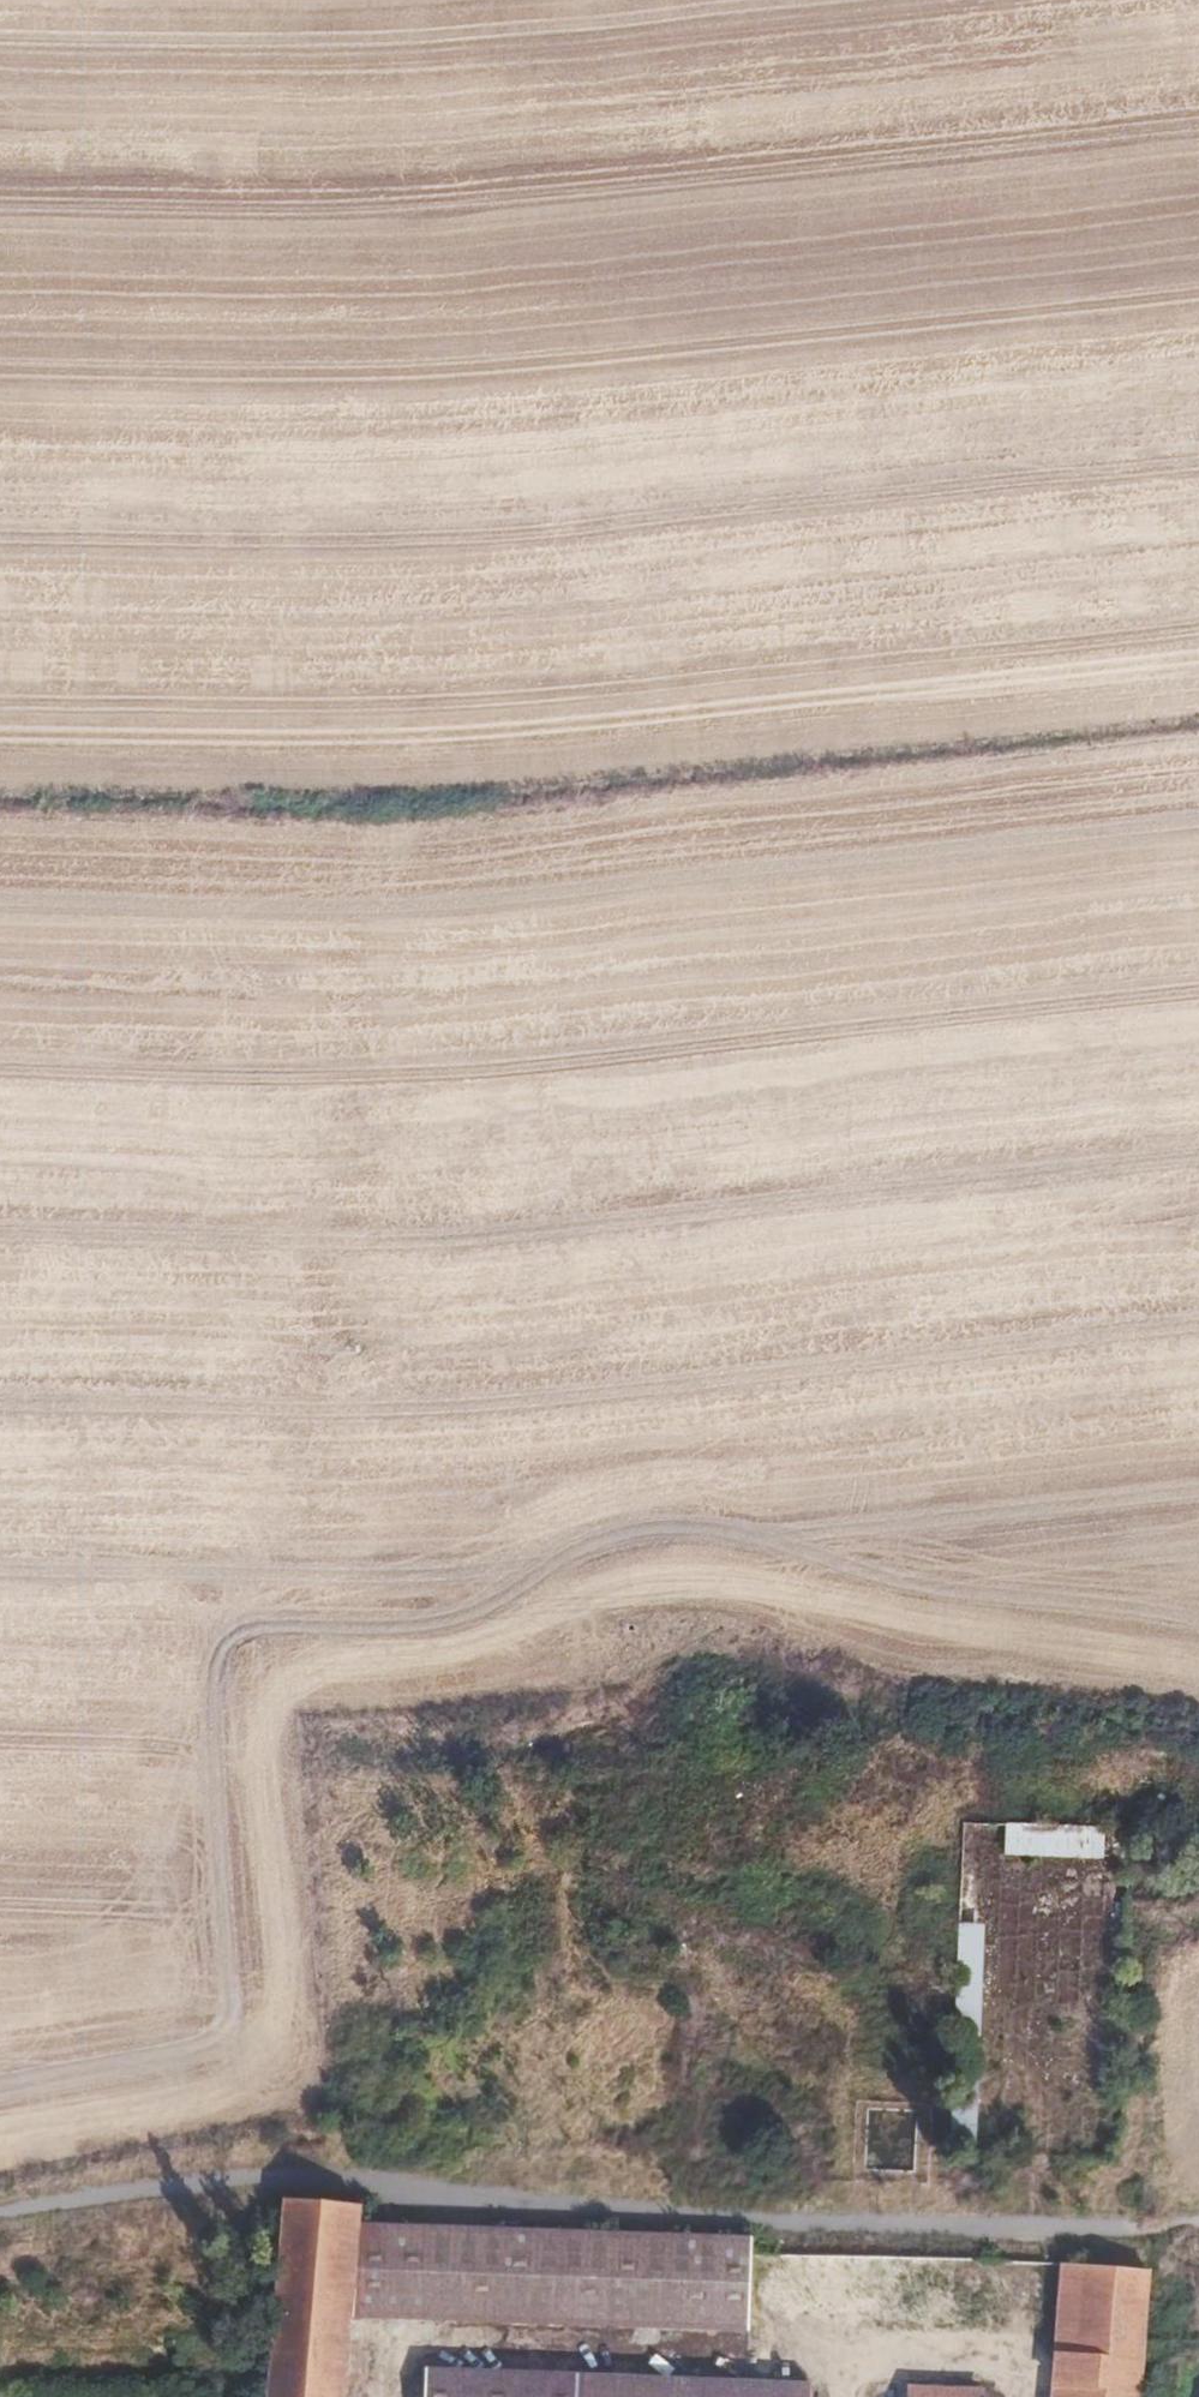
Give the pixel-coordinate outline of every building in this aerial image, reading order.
[(989,1823),(963,1822),(951,2142),(977,2142),(989,1823)] [(1131,1828),(1006,1824),(1005,1855),(1129,1860),(1131,1828)] [(285,2200),(268,2396),(345,2396),(352,2317),(749,2331),(753,2240),(360,2227),(361,2206),(285,2200)] [(1060,2265),(1050,2396),(1137,2396),(1148,2248),(1089,2244),(1087,2269),(1060,2265)] [(971,2255),(789,2249),(787,2309),(969,2316),(971,2255)] [(426,2370),(425,2396),(810,2396),(810,2385),(426,2370)]
